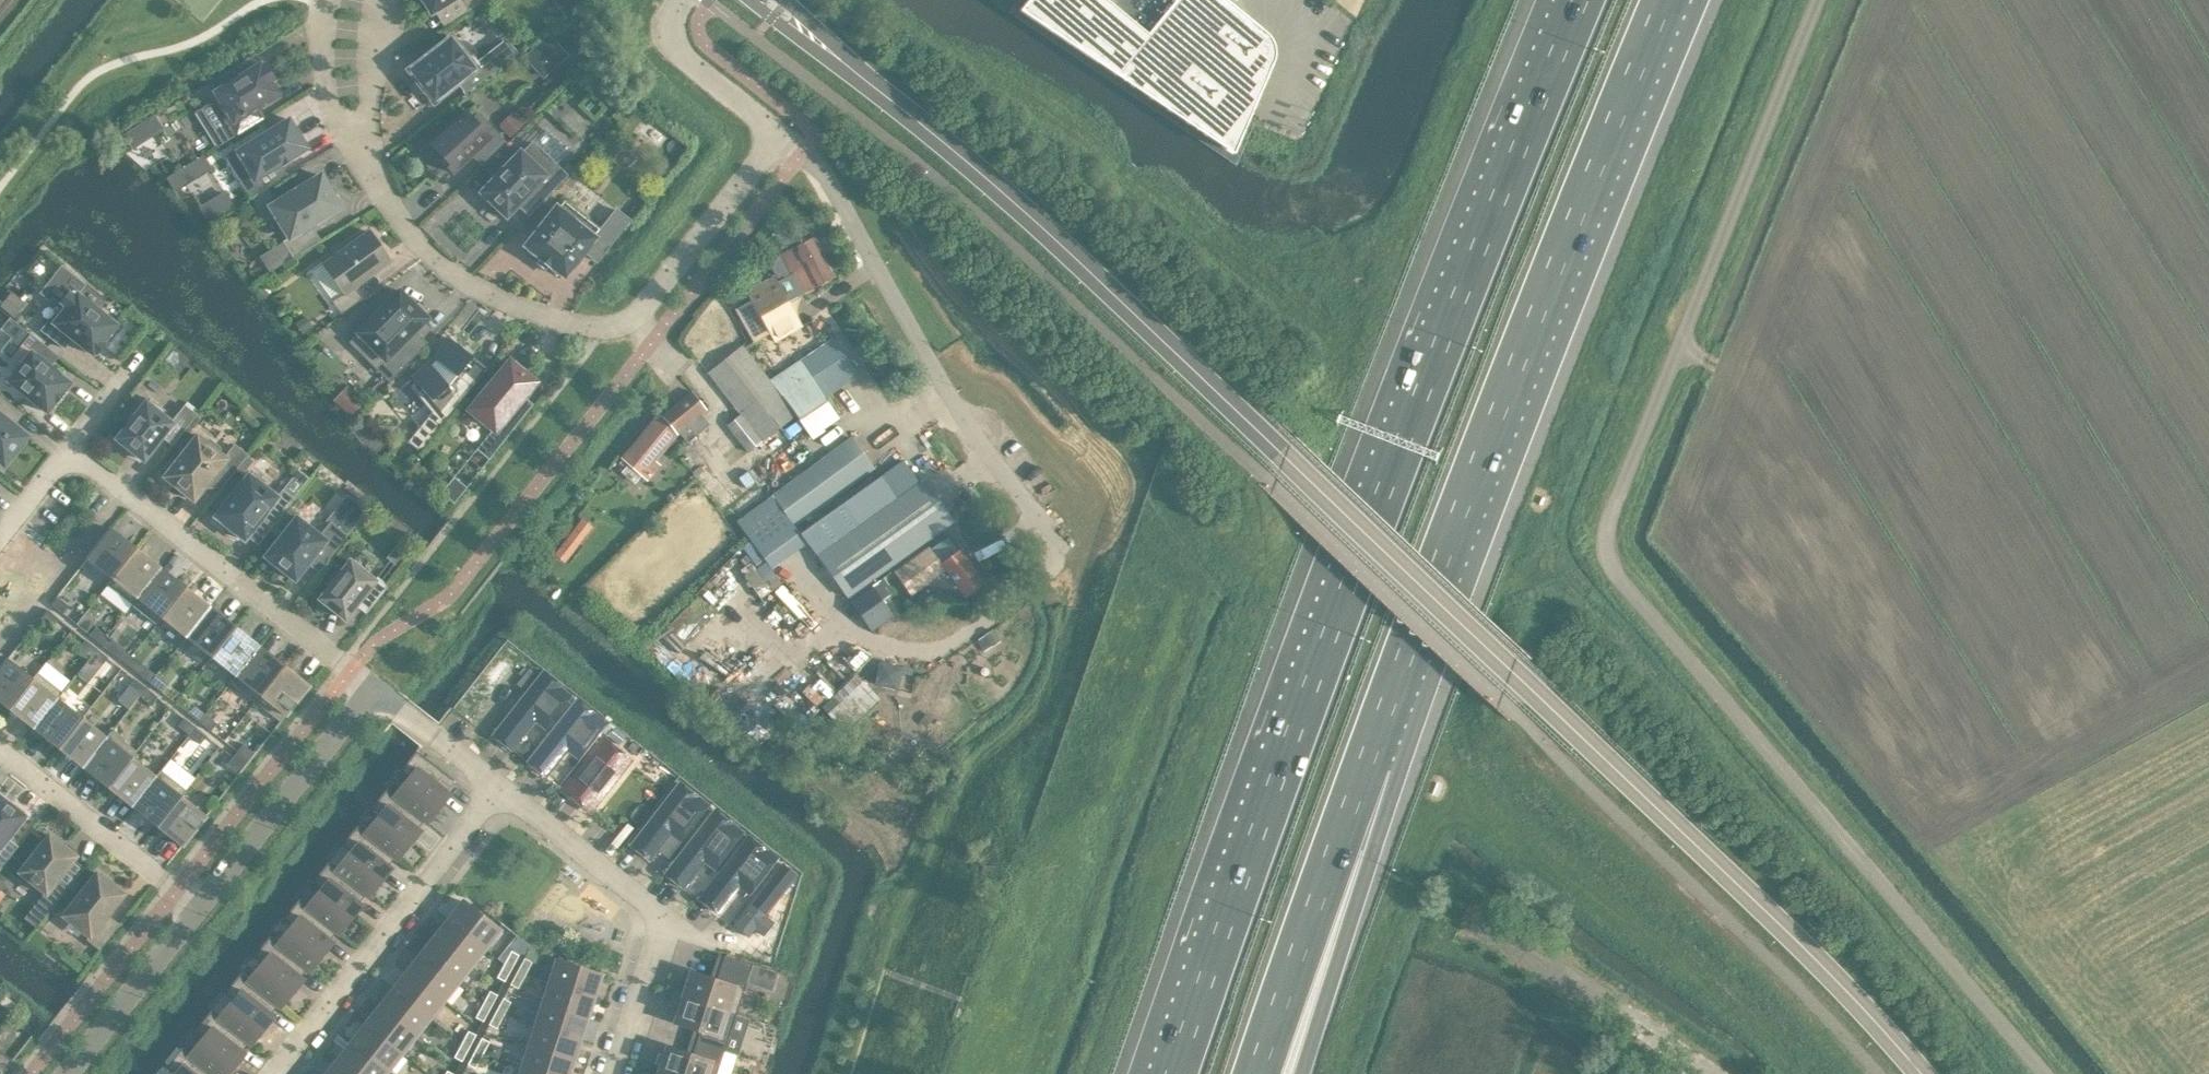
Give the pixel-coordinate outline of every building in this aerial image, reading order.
[(451,0),(423,0),(430,11),(429,12),(430,13),(432,12),(451,0)] [(468,9),(482,0),(462,0),(468,9)] [(1235,145),(1272,60),(1271,60),(1272,57),(1272,54),(1272,51),(1272,49),(1271,46),(1271,43),(1270,41),(1268,38),(1267,36),(1265,34),(1263,32),(1263,31),(1225,0),(1026,0),(1018,9),(1224,148),(1235,145)] [(526,56),(544,76),(570,53),(551,33),(526,56)] [(504,36),(470,63),(473,59),(473,54),(472,50),(467,43),(463,41),(458,40),(454,41),(450,36),(408,69),(433,101),(455,83),(457,86),(457,85),(461,90),(461,91),(464,94),(517,52),(504,36)] [(236,134),(263,117),(255,105),(276,93),(268,80),(273,78),(264,64),(260,67),(258,64),(215,91),(219,97),(214,100),(236,134)] [(481,166),(506,142),(494,130),(478,113),(472,118),(465,112),(445,131),(442,127),(424,143),(435,155),(438,152),(443,158),(440,161),(451,172),(470,155),(481,166)] [(154,114),(124,132),(133,147),(163,129),(154,114)] [(510,134),(522,124),(513,114),(501,125),(510,134)] [(224,156),(249,197),(287,174),(287,172),(286,173),(280,163),(306,147),(288,118),(226,157),(225,156),(224,156)] [(480,190),(478,191),(480,193),(504,216),(505,218),(507,216),(517,205),(523,199),(533,208),(565,174),(559,169),(554,164),(569,148),(547,126),(531,142),(522,152),(520,150),(521,150),(519,149),(517,150),(518,150),(480,190)] [(292,257),(320,240),(310,224),(339,206),(320,175),(302,186),(300,182),(285,191),(287,195),(270,205),(289,236),(282,240),(292,257)] [(224,189),(198,205),(207,220),(233,204),(224,189)] [(557,206),(555,205),(554,207),(525,243),(523,245),(525,247),(525,246),(537,256),(536,256),(550,267),(550,266),(562,275),(562,276),(563,277),(565,275),(584,251),(596,261),(628,220),(615,209),(594,236),(594,235),(557,206)] [(343,292),(331,301),(340,313),(361,298),(353,287),(389,261),(381,250),(382,249),(375,241),(367,231),(323,263),(343,292)] [(824,259),(812,237),(792,247),(790,243),(777,250),(779,254),(767,260),(777,278),(789,272),(786,266),(799,259),(803,267),(812,263),(813,265),(824,259)] [(832,276),(824,259),(813,265),(812,263),(803,267),(799,259),(786,266),(789,272),(777,278),(778,279),(775,281),(772,276),(729,299),(753,341),(769,332),(774,341),(799,326),(785,301),(832,276)] [(40,329),(63,347),(71,337),(92,353),(93,351),(95,352),(103,342),(102,341),(115,323),(112,321),(113,319),(102,309),(100,311),(76,292),(74,294),(68,290),(58,302),(64,307),(53,321),(49,318),(40,329)] [(424,313),(415,304),(414,305),(398,290),(382,306),(381,304),(371,314),(373,316),(357,331),(357,332),(349,340),(375,367),(388,381),(419,350),(406,337),(426,317),(423,314),(424,313)] [(57,355),(30,333),(10,358),(18,365),(16,368),(12,369),(9,373),(9,378),(7,380),(32,401),(34,405),(38,408),(42,408),(46,411),(54,401),(55,401),(56,400),(55,399),(60,394),(61,394),(62,393),(61,392),(69,381),(49,365),(57,355)] [(465,372),(474,361),(470,358),(471,356),(449,338),(433,357),(435,359),(430,365),(429,362),(411,376),(415,380),(409,385),(424,403),(430,398),(436,405),(427,415),(439,425),(471,386),(457,374),(461,369),(465,372)] [(823,397),(857,375),(832,338),(770,379),(742,344),(707,372),(740,413),(725,425),(747,452),(795,414),(809,433),(835,416),(823,397)] [(533,381),(509,362),(470,409),(492,428),(476,448),(486,457),(487,458),(527,410),(516,402),(533,381)] [(618,457),(647,481),(661,464),(655,460),(676,434),(706,410),(689,391),(659,415),(656,412),(618,457)] [(6,419),(16,407),(0,395),(0,462),(3,465),(27,435),(6,419)] [(171,444),(196,413),(184,404),(170,421),(161,413),(164,409),(150,398),(147,402),(145,401),(133,415),(131,413),(126,423),(127,424),(115,438),(143,459),(161,436),(171,444)] [(418,450),(431,435),(419,425),(406,441),(418,450)] [(208,438),(203,440),(196,434),(163,476),(193,499),(211,477),(221,485),(246,454),(234,445),(224,457),(218,452),(219,447),(208,438)] [(769,563),(802,538),(792,524),(873,465),(852,437),(737,521),(769,563)] [(293,498),(282,489),(276,496),(261,484),(264,480),(253,471),(250,475),(247,473),(214,516),(230,529),(228,532),(236,539),(239,536),(243,539),(261,517),(271,525),(293,498)] [(931,550),(925,541),(953,521),(922,478),(914,484),(905,472),(887,485),(883,480),(844,507),(857,525),(815,555),(846,598),(847,599),(909,555),(912,559),(893,573),(909,595),(945,570),(964,595),(983,582),(958,548),(952,553),(943,541),(931,550)] [(463,485),(451,475),(442,486),(454,496),(455,497),(464,486),(463,485)] [(295,516),(264,555),(294,579),(307,563),(314,554),(324,562),(346,534),(365,510),(346,495),(327,519),(330,521),(328,523),(319,535),(295,516)] [(554,553),(564,561),(590,527),(581,519),(554,553)] [(135,548),(109,527),(108,528),(108,529),(87,556),(87,555),(86,557),(111,577),(112,577),(135,548)] [(112,577),(111,577),(106,583),(131,603),(159,567),(135,548),(112,577)] [(344,618),(360,598),(371,606),(388,584),(376,575),(374,579),(349,560),(338,573),(334,571),(324,583),(328,586),(318,598),(344,618)] [(161,616),(184,587),(159,567),(131,603),(156,623),(162,616),(161,616)] [(162,616),(186,635),(209,606),(184,587),(161,616),(162,616)] [(685,643),(719,607),(701,590),(666,626),(685,643)] [(62,613),(68,605),(57,596),(51,604),(62,613)] [(861,614),(872,629),(895,613),(884,597),(861,614)] [(186,635),(210,655),(233,626),(209,606),(186,635)] [(52,626),(58,618),(47,609),(40,617),(52,626)] [(86,613),(77,623),(85,629),(94,619),(86,613)] [(95,626),(89,634),(100,643),(106,635),(95,626)] [(235,674),(258,645),(233,626),(210,655),(235,674)] [(106,635),(100,643),(124,662),(131,654),(106,635)] [(450,706),(484,733),(538,664),(504,637),(450,706)] [(90,656),(96,648),(85,639),(78,647),(90,656)] [(229,681),(254,701),(283,665),(258,645),(235,674),(229,681)] [(101,665),(107,657),(96,648),(90,656),(101,665)] [(131,654),(124,662),(138,673),(149,682),(156,674),(131,654)] [(8,708),(31,678),(6,658),(5,659),(0,666),(0,701),(8,708)] [(538,664),(484,733),(518,760),(572,691),(538,664)] [(309,685),(307,684),(283,665),(254,701),(280,721),(285,714),(285,715),(286,714),(286,713),(307,686),(308,687),(309,685)] [(33,727),(56,698),(57,698),(62,691),(36,671),(31,678),(8,708),(33,727)] [(156,674),(149,682),(161,691),(167,683),(156,674)] [(139,695),(145,687),(134,678),(128,686),(139,695)] [(150,704),(157,696),(145,687),(139,695),(150,704)] [(607,718),(572,691),(518,760),(552,787),(607,718)] [(80,718),(57,698),(56,698),(33,727),(58,747),(80,718)] [(199,721),(205,713),(194,704),(187,712),(199,721)] [(210,730),(216,722),(205,713),(199,721),(210,730)] [(188,734),(195,726),(183,717),(177,725),(188,734)] [(105,737),(80,718),(58,747),(82,766),(105,737)] [(587,814),(641,745),(607,718),(552,787),(587,814)] [(200,743),(206,735),(195,726),(188,734),(200,743)] [(110,730),(105,737),(82,766),(107,786),(130,757),(136,750),(110,730)] [(245,762),(253,752),(242,743),(234,753),(245,762)] [(675,772),(641,745),(587,814),(621,841),(675,772)] [(394,793),(386,786),(384,788),(424,820),(426,821),(449,793),(447,791),(455,781),(415,749),(399,770),(407,776),(394,793)] [(237,773),(237,772),(245,762),(234,753),(226,764),(237,773)] [(154,776),(130,757),(107,786),(132,805),(154,776)] [(170,758),(163,770),(187,784),(194,773),(170,758)] [(132,805),(156,825),(179,796),(180,796),(185,789),(159,769),(154,776),(132,805)] [(655,868),(709,800),(675,772),(621,841),(655,868)] [(424,820),(384,788),(370,807),(378,813),(365,830),(357,823),(355,826),(394,857),(396,858),(419,830),(417,828),(424,820)] [(0,796),(0,867),(17,845),(7,837),(25,815),(0,796)] [(179,796),(156,825),(182,845),(183,844),(204,817),(205,816),(180,796),(179,796)] [(744,827),(709,800),(655,868),(689,895),(744,827)] [(394,857),(355,826),(340,844),(348,850),(335,867),(327,860),(326,862),(365,894),(367,895),(390,866),(388,865),(394,857)] [(724,922),(778,854),(744,827),(689,895),(724,922)] [(48,833),(18,871),(20,873),(17,876),(31,888),(34,884),(44,891),(24,916),(36,926),(67,887),(57,878),(75,855),(48,833)] [(778,854),(724,922),(704,948),(723,954),(751,964),(771,970),(802,873),(778,854)] [(365,894),(326,862),(311,881),(319,887),(306,904),(298,897),(296,899),(336,930),(338,932),(361,903),(358,902),(365,894)] [(61,914),(88,935),(85,939),(99,949),(119,923),(107,914),(122,894),(123,894),(124,893),(95,871),(94,872),(95,873),(63,913),(62,913),(61,914)] [(336,930),(296,899),(282,918),(290,924),(277,941),(269,934),(267,936),(306,967),(309,969),(332,940),(329,939),(336,930)] [(454,907),(446,917),(483,946),(498,928),(462,900),(455,909),(454,907)] [(434,936),(469,964),(483,946),(446,917),(439,927),(440,928),(434,936)] [(306,967),(267,936),(252,955),(261,961),(248,978),(239,971),(238,974),(277,1004),(279,1006),(302,977),(300,975),(306,967)] [(426,942),(419,952),(456,981),(469,964),(434,936),(428,944),(426,942)] [(510,967),(518,954),(510,950),(503,963),(510,967)] [(406,971),(442,999),(456,981),(419,952),(411,962),(413,963),(406,971)] [(690,971),(682,996),(735,1013),(751,964),(723,954),(715,979),(690,971)] [(524,974),(531,961),(523,957),(516,970),(524,974)] [(599,973),(556,959),(549,981),(594,996),(597,984),(595,984),(599,973)] [(503,980),(510,967),(503,963),(496,976),(503,980)] [(517,988),(524,974),(516,970),(509,983),(517,988)] [(399,977),(391,987),(428,1016),(442,999),(406,971),(400,979),(399,977)] [(277,1004),(238,974),(223,992),(231,998),(218,1015),(210,1008),(208,1010),(247,1041),(250,1043),(273,1015),(270,1012),(277,1004)] [(594,996),(549,981),(542,1003),(585,1017),(588,1007),(590,1008),(594,996)] [(379,1006),(414,1034),(428,1016),(391,987),(383,996),(385,998),(379,1006)] [(489,1007),(496,994),(488,990),(481,1003),(489,1007)] [(725,1011),(735,1014),(735,1013),(682,996),(674,1021),(699,1029),(695,1042),(723,1051),(727,1037),(718,1034),(725,1011)] [(502,1014),(509,1001),(502,997),(495,1010),(502,1014)] [(482,1020),(489,1007),(481,1003),(474,1016),(482,1020)] [(585,1017),(542,1003),(535,1024),(580,1038),(584,1027),(582,1026),(585,1017)] [(362,1023),(364,1024),(399,1052),(414,1034),(379,1006),(373,1014),(371,1012),(362,1023)] [(208,1010),(194,1029),(202,1035),(189,1052),(181,1045),(179,1048),(213,1073),(226,1073),(244,1052),(241,1049),(247,1041),(208,1010)] [(495,1028),(502,1014),(495,1010),(488,1024),(495,1028)] [(349,1039),(387,1069),(399,1052),(364,1024),(359,1031),(357,1030),(349,1039)] [(580,1038),(535,1024),(528,1045),(571,1059),(574,1049),(576,1050),(580,1038)] [(468,1047),(475,1034),(467,1030),(460,1043),(468,1047)] [(481,1054),(488,1041),(480,1037),(473,1050),(481,1054)] [(337,1058),(357,1073),(382,1073),(387,1069),(349,1039),(342,1049),(344,1050),(337,1058)] [(658,1071),(667,1073),(716,1073),(723,1051),(695,1042),(691,1054),(666,1046),(658,1071)] [(460,1060),(468,1047),(460,1043),(453,1056),(460,1060)] [(528,1045),(521,1066),(545,1073),(568,1073),(570,1069),(568,1069),(571,1059),(528,1045)] [(179,1048),(165,1066),(173,1072),(171,1073),(213,1073),(179,1048)] [(12,1060),(0,1050),(0,1073),(1,1073),(12,1060)] [(474,1067),(481,1054),(473,1050),(466,1063),(474,1067)] [(337,1058),(331,1066),(329,1065),(322,1073),(357,1073),(337,1058)]
